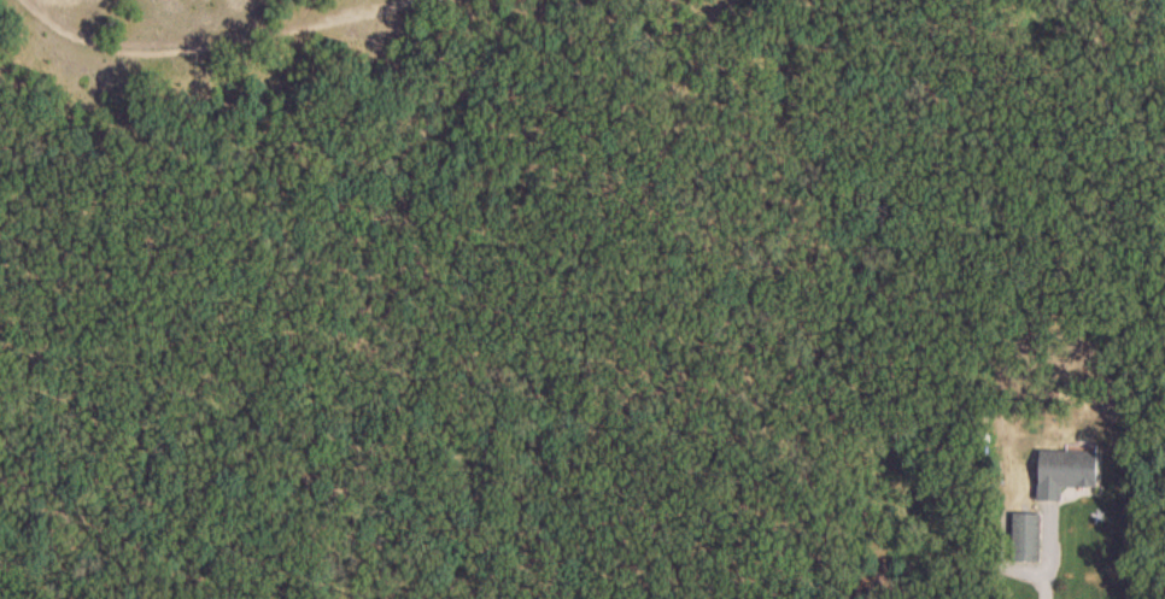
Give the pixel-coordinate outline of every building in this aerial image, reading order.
[(1061,502),(1061,487),(1097,488),(1098,453),(1041,451),(1040,501),(1061,502)] [(1012,514),(1012,559),(1041,559),(1041,514),(1012,514)]
